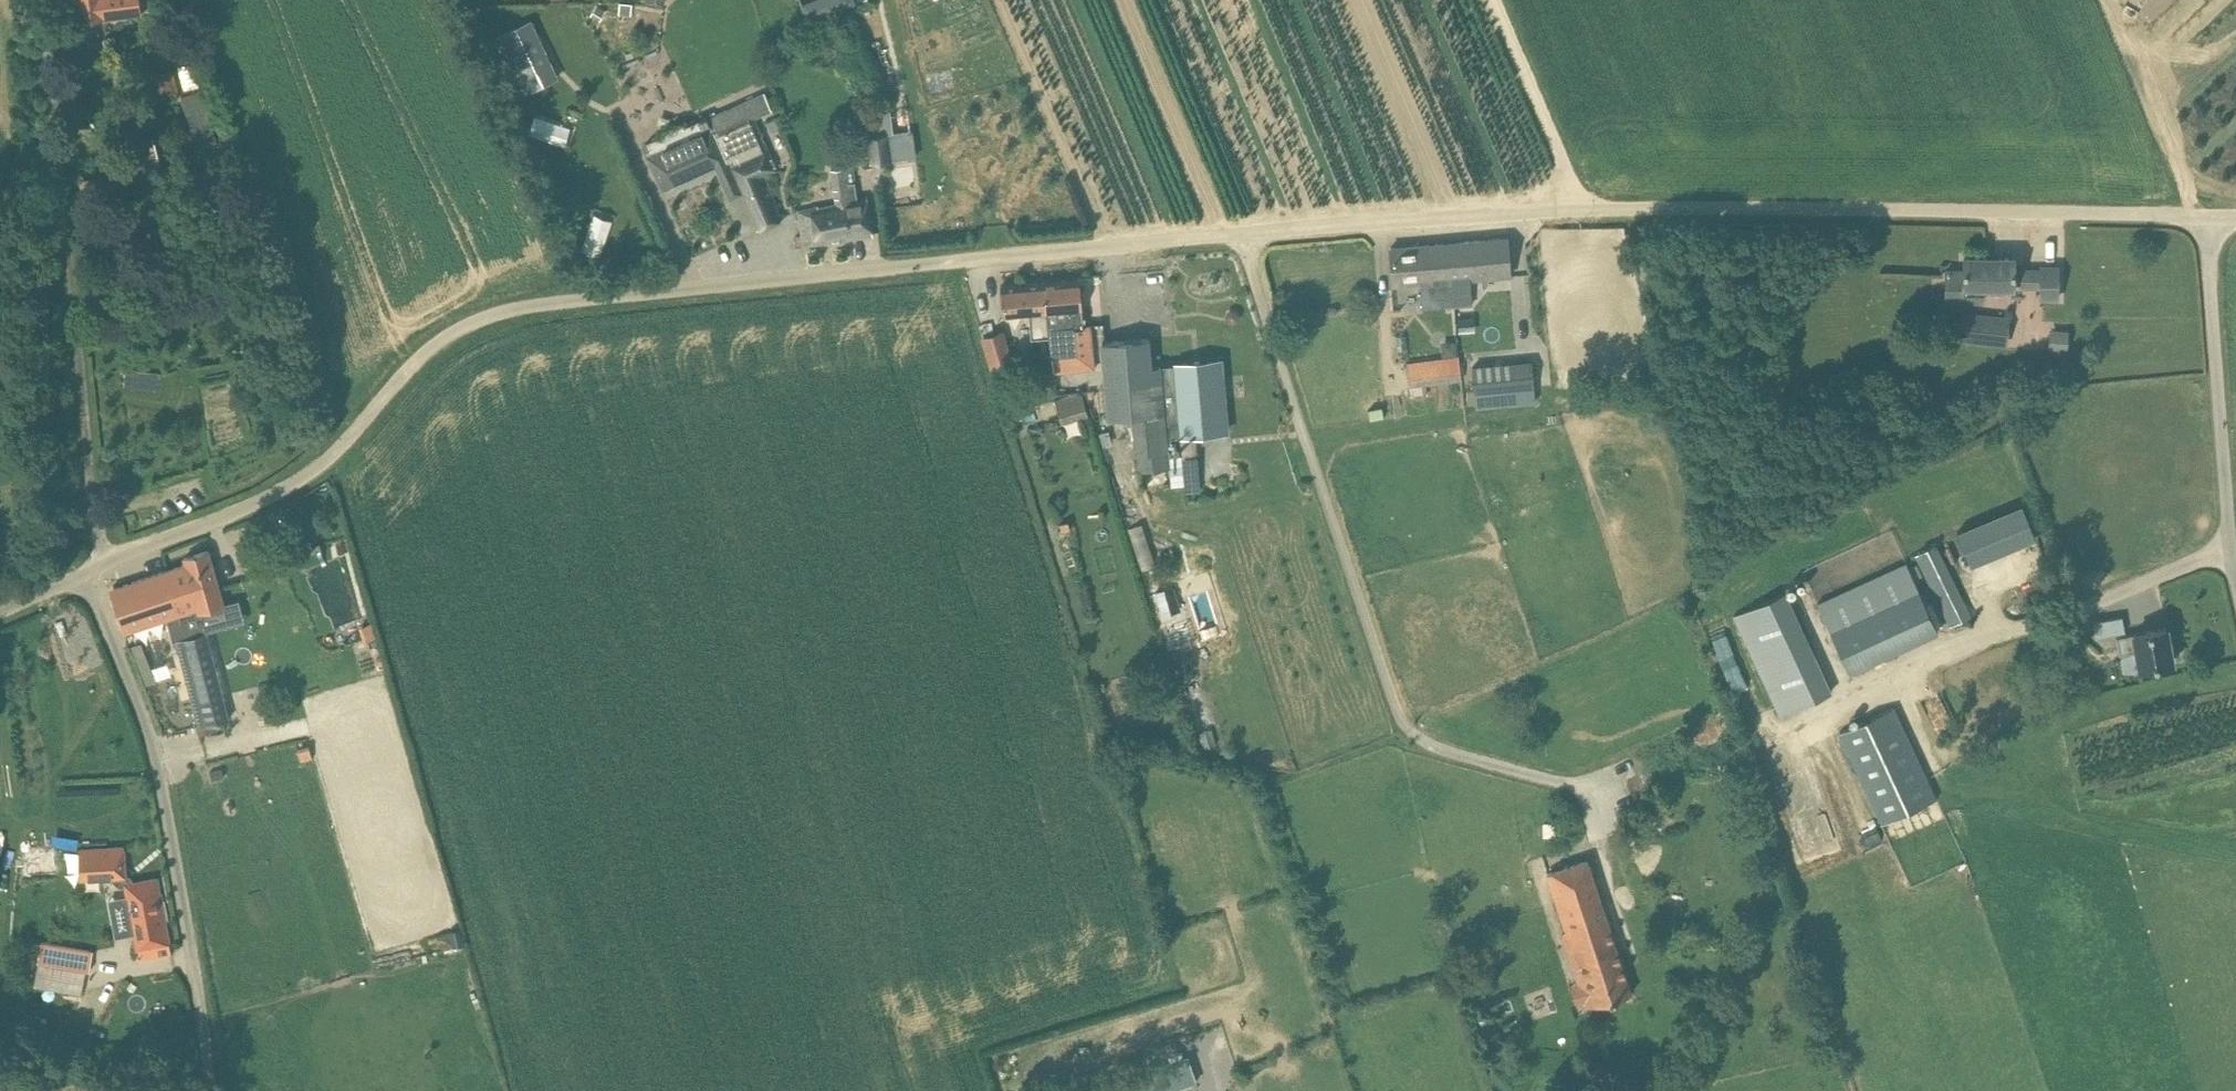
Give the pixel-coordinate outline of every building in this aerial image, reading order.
[(76,22),(142,14),(140,0),(73,0),(76,22)] [(802,4),(809,20),(854,2),(853,0),(811,0),(802,4)] [(526,93),(561,76),(534,20),(499,36),(526,93)] [(186,87),(202,82),(196,60),(179,65),(186,87)] [(179,91),(173,70),(155,74),(164,106),(179,102),(177,92),(179,91)] [(202,89),(181,95),(197,149),(219,142),(202,89)] [(713,126),(647,155),(662,190),(716,166),(730,198),(743,193),(758,229),(783,218),(764,175),(777,169),(754,117),(774,108),(767,92),(710,118),(713,126)] [(869,114),(858,115),(861,137),(872,136),(878,135),(884,134),(886,134),(888,134),(889,134),(894,133),(891,111),(869,114)] [(529,133),(565,144),(570,127),(534,116),(529,133)] [(872,136),(875,164),(893,161),(889,134),(888,134),(886,134),(884,134),(878,135),(872,136)] [(836,203),(799,210),(801,224),(804,246),(874,236),(871,214),(867,195),(858,197),(855,183),(857,183),(854,166),(831,169),(836,203)] [(612,220),(595,214),(583,249),(600,255),(612,220)] [(1508,237),(1443,243),(1446,281),(1452,280),(1455,305),(1473,303),(1471,279),(1511,276),(1508,237)] [(1443,243),(1391,247),(1394,285),(1422,283),(1424,308),(1455,305),(1452,280),(1446,281),(1443,243)] [(2015,286),(2015,270),(2015,258),(1964,257),(1964,271),(1946,271),(1946,300),(1983,300),(1983,286),(2015,286)] [(1641,263),(1642,276),(1654,276),(1654,263),(1641,263)] [(2041,286),(2041,298),(2058,298),(2059,267),(2041,267),(2041,286)] [(1079,278),(1043,281),(1052,355),(1077,353),(1075,328),(1084,328),(1079,278)] [(1047,312),(1043,281),(1001,285),(1004,316),(1029,314),(1031,338),(1050,337),(1047,312)] [(1959,338),(2006,343),(2009,319),(1962,313),(1959,338)] [(1473,331),(1472,317),(1458,318),(1460,332),(1473,331)] [(984,337),(995,375),(1014,369),(1003,331),(984,337)] [(2050,347),(2068,349),(2070,334),(2052,332),(2050,347)] [(1149,338),(1103,342),(1109,418),(1135,415),(1139,469),(1170,466),(1169,456),(1167,436),(1179,435),(1196,433),(1226,431),(1220,360),(1151,366),(1149,338)] [(1447,341),(1442,348),(1443,357),(1457,355),(1456,340),(1447,341)] [(1459,356),(1407,362),(1410,386),(1461,380),(1459,356)] [(1532,361),(1473,367),(1476,392),(1534,386),(1532,361)] [(1090,412),(1085,389),(1057,395),(1062,418),(1090,412)] [(1973,566),(2045,537),(2031,502),(1959,532),(1973,566)] [(186,564),(114,589),(126,632),(170,616),(176,640),(206,632),(200,610),(224,603),(210,550),(184,558),(186,564)] [(1818,604),(1850,672),(1938,632),(1907,563),(1818,604)] [(1174,587),(1157,592),(1164,615),(1181,609),(1174,587)] [(1739,616),(1784,714),(1832,692),(1787,594),(1739,616)] [(2094,622),(2097,637),(2125,632),(2122,616),(2094,622)] [(2120,653),(2137,650),(2141,668),(2173,662),(2167,627),(2134,633),(2117,637),(2120,653)] [(209,643),(179,651),(185,672),(215,664),(209,643)] [(147,655),(138,658),(143,671),(152,667),(147,655)] [(1840,732),(1882,824),(1937,798),(1903,727),(1894,707),(1840,732)] [(210,723),(199,726),(201,734),(212,731),(210,723)] [(310,747),(299,750),(302,761),(313,758),(310,747)] [(139,956),(139,959),(141,958),(141,960),(150,958),(172,954),(158,878),(134,883),(133,880),(132,879),(131,876),(126,874),(124,847),(80,849),(82,878),(113,877),(117,885),(125,886),(139,949),(141,956),(139,956)] [(26,854),(27,875),(56,873),(54,851),(26,854)] [(1588,859),(1548,872),(1582,977),(1585,975),(1595,1004),(1631,992),(1588,859)] [(461,929),(450,932),(454,946),(465,943),(461,929)] [(42,943),(39,963),(91,972),(95,952),(42,943)] [(1486,1014),(1479,1017),(1483,1025),(1489,1023),(1486,1014)] [(1134,1076),(1139,1090),(1167,1090),(1196,1081),(1188,1058),(1134,1076)]
